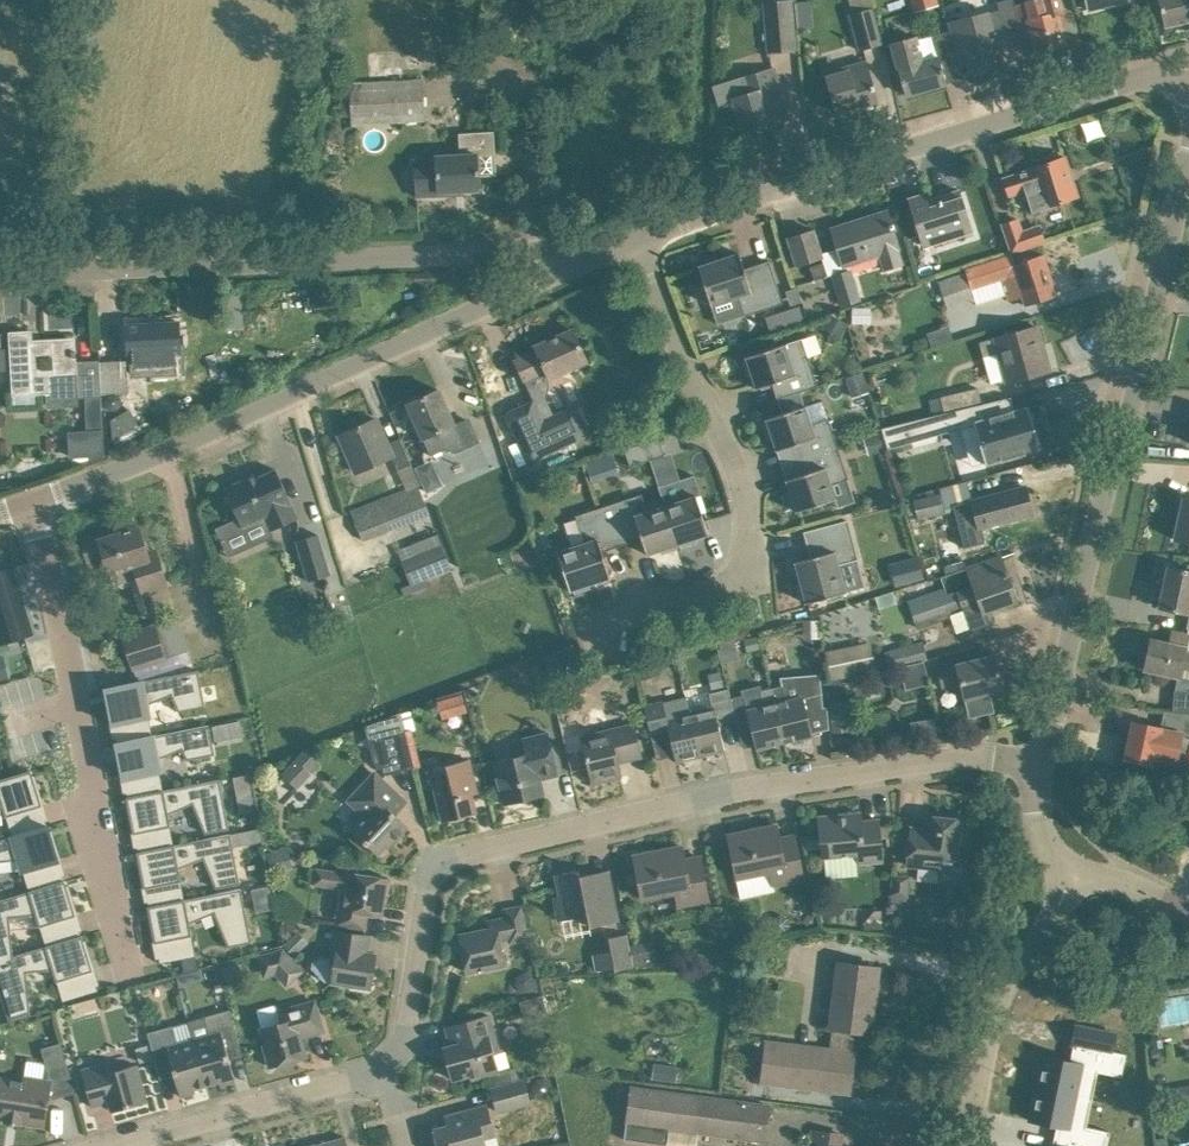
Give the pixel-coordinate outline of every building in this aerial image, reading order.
[(790,0),(779,0),(764,1),(768,51),(794,49),(790,0)] [(871,0),(848,0),(852,12),(849,13),(859,50),(883,43),(873,7),(871,0)] [(936,0),(911,0),(914,10),(937,4),(936,0)] [(1013,5),(1022,37),(1032,35),(1036,53),(1066,45),(1060,22),(1057,11),(1062,10),(1059,0),(1032,0),(1013,5)] [(1088,9),(1126,0),(1086,0),(1088,9)] [(1165,26),(1188,20),(1188,0),(1159,0),(1165,26)] [(873,7),(879,27),(895,22),(889,3),(873,7)] [(995,64),(1000,63),(992,32),(1006,28),(1001,8),(950,21),(955,38),(959,55),(966,53),(971,70),(984,67),(986,71),(995,69),(995,64)] [(891,42),(905,94),(946,83),(939,57),(921,62),(914,36),(891,42)] [(828,85),(835,111),(878,99),(870,73),(866,61),(848,66),(825,73),(828,85)] [(788,116),(773,68),(721,84),(726,101),(734,99),(744,131),(773,122),(772,121),(788,116)] [(350,83),(352,125),(424,120),(422,78),(350,83)] [(436,158),(415,159),(417,196),(439,194),(439,192),(479,189),(478,175),(496,174),(494,130),(459,132),(460,154),(435,155),(436,158)] [(1025,189),(1031,210),(1077,195),(1065,157),(1031,168),(1031,169),(1003,178),(1009,195),(1025,189)] [(972,229),(967,213),(960,190),(928,200),(925,194),(908,199),(920,239),(947,230),(949,237),(972,229)] [(906,262),(894,226),(893,223),(891,224),(887,213),(862,221),(861,218),(832,228),(844,265),(876,255),(881,269),(906,262)] [(1046,239),(1041,226),(1019,232),(1015,219),(1002,223),(1010,250),(1046,239)] [(788,236),(797,265),(822,257),(813,228),(788,236)] [(702,264),(698,265),(705,285),(701,287),(706,301),(710,300),(711,304),(717,324),(745,315),(783,302),(769,260),(744,268),(739,252),(717,259),(716,256),(701,261),(702,264)] [(1043,254),(1013,263),(1011,255),(965,269),(966,271),(937,280),(945,306),(974,297),(971,287),(1001,278),(1009,300),(1022,296),(1025,305),(1056,295),(1043,254)] [(828,275),(824,262),(810,266),(814,279),(828,275)] [(861,300),(851,269),(831,276),(840,307),(861,300)] [(120,346),(144,345),(144,354),(181,352),(179,321),(119,324),(120,346)] [(979,340),(983,356),(999,351),(1007,381),(1045,371),(1038,345),(1042,344),(1037,326),(979,340)] [(537,350),(515,360),(532,396),(554,386),(550,377),(587,361),(572,329),(535,346),(537,350)] [(79,397),(102,395),(100,360),(77,362),(76,350),(75,350),(74,339),(30,342),(30,331),(10,332),(14,393),(45,391),(46,407),(79,405),(79,397)] [(817,385),(802,338),(746,356),(747,359),(743,360),(748,375),(751,374),(756,387),(772,382),(777,398),(817,385)] [(100,360),(102,395),(103,407),(105,407),(105,415),(124,414),(122,392),(128,392),(126,359),(100,360)] [(861,370),(844,377),(846,382),(856,384),(860,394),(869,391),(861,370)] [(940,397),(943,412),(981,403),(977,388),(940,397)] [(455,424),(448,410),(439,389),(407,403),(417,424),(431,456),(447,448),(448,449),(455,452),(464,448),(461,442),(454,425),(455,424)] [(933,416),(938,435),(974,424),(985,466),(1009,459),(1040,450),(1029,409),(1015,413),(1011,397),(933,416)] [(543,419),(534,399),(505,413),(528,462),(574,441),(560,411),(543,419)] [(792,444),(797,459),(837,446),(828,418),(811,423),(805,405),(766,418),(767,421),(764,422),(768,437),(772,436),(776,449),(792,444)] [(411,464),(405,450),(399,437),(386,443),(375,417),(340,433),(357,473),(392,457),(398,470),(411,464)] [(906,421),(882,427),(888,448),(913,441),(912,440),(911,440),(907,422),(906,421)] [(69,430),(70,457),(104,456),(103,429),(69,430)] [(624,448),(630,465),(664,454),(659,437),(624,448)] [(797,459),(802,474),(786,479),(790,492),(787,494),(792,508),(795,507),(796,511),(835,498),(831,484),(848,478),(837,446),(797,459)] [(423,491),(442,483),(430,457),(412,466),(423,491)] [(251,480),(249,476),(225,488),(227,492),(223,503),(233,507),(242,526),(265,515),(271,530),(297,518),(291,503),(292,503),(276,468),(251,480)] [(941,493),(913,500),(918,519),(954,510),(961,532),(965,547),(984,542),(980,527),(1009,519),(1032,513),(1025,485),(1002,492),(972,499),(967,481),(939,488),(941,493)] [(665,504),(678,543),(680,542),(682,546),(696,541),(695,538),(709,533),(696,496),(701,494),(697,483),(682,488),(685,498),(665,504)] [(351,510),(362,540),(430,515),(419,485),(351,510)] [(611,503),(625,543),(642,538),(647,553),(660,549),(661,553),(676,548),(675,544),(678,543),(665,504),(647,510),(642,493),(611,503)] [(1183,498),(1174,538),(1188,541),(1188,499),(1183,498)] [(610,576),(602,551),(625,543),(611,503),(575,515),(584,542),(557,551),(570,590),(574,588),(575,592),(589,587),(588,583),(610,576)] [(811,556),(795,561),(801,583),(797,584),(801,599),(805,598),(806,602),(826,597),(827,600),(842,596),(841,593),(846,592),(865,586),(857,558),(858,558),(848,519),(804,531),(811,556)] [(105,558),(109,573),(134,565),(143,594),(168,586),(158,553),(149,556),(139,526),(100,539),(98,534),(81,540),(88,563),(105,558)] [(955,529),(936,535),(944,565),(963,560),(955,529)] [(297,539),(309,580),(330,574),(317,533),(297,539)] [(401,560),(411,585),(452,568),(442,544),(401,560)] [(918,555),(904,559),(910,581),(924,577),(918,555)] [(967,567),(974,587),(958,592),(971,629),(988,623),(984,611),(1016,600),(1006,571),(1004,572),(998,558),(1001,557),(1000,556),(967,567)] [(24,600),(13,565),(0,569),(0,607),(24,600)] [(1159,606),(1182,611),(1188,612),(1188,570),(1168,565),(1159,606)] [(905,594),(917,628),(953,616),(951,610),(959,607),(954,592),(946,594),(942,581),(905,594)] [(0,607),(0,644),(34,634),(24,600),(0,607)] [(124,632),(136,669),(167,659),(155,622),(124,632)] [(1144,668),(1177,675),(1180,676),(1182,668),(1188,670),(1188,628),(1187,628),(1186,634),(1172,631),(1169,643),(1151,639),(1144,668)] [(826,652),(832,679),(876,669),(870,642),(826,652)] [(885,653),(889,668),(926,658),(922,643),(885,653)] [(956,664),(956,665),(938,669),(942,686),(960,682),(964,698),(968,712),(992,707),(988,692),(1002,688),(994,655),(956,664)] [(143,680),(105,687),(106,693),(112,724),(137,719),(141,737),(151,735),(148,717),(150,716),(148,704),(171,694),(178,711),(205,705),(198,669),(143,680)] [(807,715),(824,711),(820,673),(799,674),(801,696),(786,700),(782,684),(771,687),(784,742),(812,735),(807,715)] [(730,697),(734,713),(737,726),(750,723),(756,748),(784,742),(771,687),(762,689),(760,684),(741,689),(742,694),(730,697)] [(712,706),(690,711),(700,756),(724,750),(717,718),(734,713),(730,697),(728,688),(709,692),(712,706)] [(1171,710),(1188,712),(1188,691),(1174,690),(1171,710)] [(435,698),(438,716),(463,711),(460,694),(435,698)] [(700,756),(690,711),(686,696),(663,702),(663,700),(644,705),(651,734),(668,730),(676,761),(700,756)] [(852,731),(850,699),(829,700),(832,733),(852,731)] [(1125,757),(1153,764),(1153,763),(1174,767),(1182,733),(1188,735),(1188,712),(1171,710),(1163,710),(1159,727),(1133,721),(1125,757)] [(240,720),(213,725),(216,740),(243,735),(240,720)] [(641,755),(636,732),(634,723),(581,736),(592,782),(621,775),(617,758),(624,757),(624,759),(641,755)] [(116,742),(115,742),(116,747),(122,778),(148,773),(152,791),(162,789),(158,771),(161,771),(158,758),(182,748),(186,759),(215,753),(209,724),(154,734),(151,735),(141,737),(116,742)] [(405,730),(368,739),(374,763),(386,774),(415,767),(414,766),(414,764),(405,730)] [(494,760),(504,804),(544,794),(540,779),(558,774),(548,732),(522,738),(526,753),(494,760)] [(255,747),(240,750),(243,762),(258,759),(255,747)] [(299,754),(282,773),(295,785),(312,766),(299,754)] [(426,786),(434,784),(443,820),(475,812),(471,794),(477,792),(469,759),(437,766),(435,761),(421,765),(426,786)] [(375,768),(345,799),(361,814),(349,826),(354,831),(348,837),(369,856),(375,850),(377,852),(384,843),(388,847),(407,826),(396,815),(395,814),(387,807),(400,793),(401,792),(384,776),(375,768)] [(2,804),(6,816),(7,816),(13,835),(25,831),(19,812),(42,805),(33,774),(31,769),(0,778),(0,805),(2,804)] [(249,773),(233,776),(235,789),(252,785),(249,773)] [(127,796),(126,796),(127,802),(133,833),(159,828),(163,846),(174,844),(170,825),(171,825),(168,813),(193,803),(205,833),(229,828),(229,827),(220,778),(182,785),(162,789),(152,791),(127,796)] [(818,816),(822,856),(857,853),(858,863),(883,860),(879,819),(861,821),(860,812),(818,816)] [(907,864),(939,867),(939,866),(943,866),(943,872),(946,877),(956,878),(960,874),(961,863),(957,859),(961,819),(927,815),(926,829),(910,827),(907,864)] [(19,859),(23,873),(24,872),(29,890),(39,887),(34,869),(59,861),(50,829),(48,824),(47,824),(25,831),(13,835),(11,835),(0,839),(0,861),(19,859)] [(777,824),(728,834),(736,876),(741,898),(775,891),(774,883),(803,877),(795,835),(779,838),(777,824)] [(260,827),(245,830),(248,844),(262,840),(260,827)] [(137,851),(136,851),(137,856),(144,887),(169,882),(173,900),(184,898),(181,880),(182,880),(179,868),(203,857),(215,887),(240,882),(230,833),(183,842),(174,844),(163,846),(137,851)] [(641,897),(675,890),(678,904),(708,899),(700,856),(685,859),(682,846),(633,855),(641,897)] [(387,877),(364,873),(349,871),(349,873),(316,868),(314,883),(347,888),(344,909),(338,908),(335,924),(363,928),(365,913),(381,915),(387,877)] [(607,869),(580,875),(578,869),(556,874),(560,895),(554,896),(559,920),(587,914),(589,925),(617,920),(607,869)] [(908,896),(910,877),(893,875),(890,905),(905,906),(906,896),(908,896)] [(13,956),(13,955),(9,916),(36,914),(39,926),(40,926),(46,945),(57,942),(51,922),(76,914),(67,884),(65,879),(64,879),(39,887),(29,890),(28,890),(0,899),(0,961),(13,956)] [(269,884),(251,888),(256,912),(274,908),(269,884)] [(148,905),(147,906),(148,911),(154,942),(177,938),(181,958),(195,955),(191,935),(192,935),(190,922),(214,912),(228,946),(252,941),(241,887),(200,895),(184,898),(173,900),(148,905)] [(527,937),(525,929),(521,906),(504,909),(506,920),(488,923),(489,928),(459,934),(466,971),(504,964),(499,937),(509,935),(511,941),(527,937)] [(376,953),(369,952),(371,935),(334,929),(330,956),(319,954),(313,961),(312,967),(324,980),(332,981),(331,982),(370,988),(376,953)] [(298,930),(283,944),(294,956),(309,941),(298,930)] [(0,961),(0,993),(9,1021),(31,1015),(27,971),(51,969),(56,981),(57,981),(63,1000),(73,997),(67,977),(93,970),(83,939),(82,934),(80,934),(57,942),(46,945),(41,946),(13,955),(13,956),(0,961)] [(609,937),(611,950),(614,967),(615,970),(633,967),(627,934),(609,937)] [(275,973),(285,984),(301,969),(290,958),(280,947),(257,954),(263,976),(275,973)] [(838,962),(830,1025),(870,1030),(872,1008),(870,1008),(872,998),(875,999),(879,967),(838,962)] [(187,972),(176,975),(179,986),(190,983),(187,972)] [(279,1010),(282,1021),(262,1027),(267,1043),(264,1044),(270,1066),(306,1056),(300,1036),(323,1030),(315,1000),(279,1010)] [(210,1034),(194,1038),(206,1084),(219,1080),(220,1084),(235,1080),(226,1049),(240,1045),(230,1008),(205,1015),(210,1034)] [(446,1026),(451,1045),(443,1047),(453,1080),(471,1074),(472,1079),(498,1071),(493,1051),(499,1050),(489,1014),(469,1019),(446,1026)] [(173,1024),(148,1031),(158,1068),(171,1064),(174,1074),(180,1095),(195,1091),(194,1087),(206,1084),(194,1038),(193,1036),(189,1020),(173,1024)] [(870,1030),(830,1025),(830,1027),(834,1027),(831,1049),(766,1041),(761,1081),(849,1092),(854,1052),(851,1051),(853,1030),(871,1032),(871,1030),(870,1030)] [(22,1080),(0,1077),(0,1114),(5,1115),(4,1121),(20,1124),(21,1122),(45,1126),(49,1099),(75,1092),(62,1041),(41,1047),(44,1058),(50,1080),(23,1075),(22,1080)] [(1045,1054),(1038,1087),(1095,1099),(1101,1071),(1131,1078),(1136,1058),(1077,1045),(1073,1060),(1045,1054)] [(677,1066),(654,1063),(652,1078),(675,1081),(677,1066)] [(147,1100),(140,1077),(136,1064),(102,1073),(100,1064),(81,1069),(91,1106),(109,1101),(111,1110),(147,1100)] [(530,1103),(523,1077),(490,1087),(495,1107),(503,1106),(504,1110),(530,1103)] [(763,1140),(768,1104),(631,1086),(624,1138),(667,1144),(669,1127),(763,1140)] [(1031,1120),(1060,1126),(1056,1141),(1082,1145),(1118,1145),(1120,1132),(1090,1126),(1095,1099),(1038,1087),(1031,1120)] [(455,1124),(435,1129),(440,1145),(486,1145),(483,1136),(494,1133),(486,1105),(452,1115),(455,1124)] [(841,1134),(813,1130),(811,1145),(840,1145),(841,1134)] [(320,1145),(348,1145),(346,1136),(319,1144),(320,1145)]
